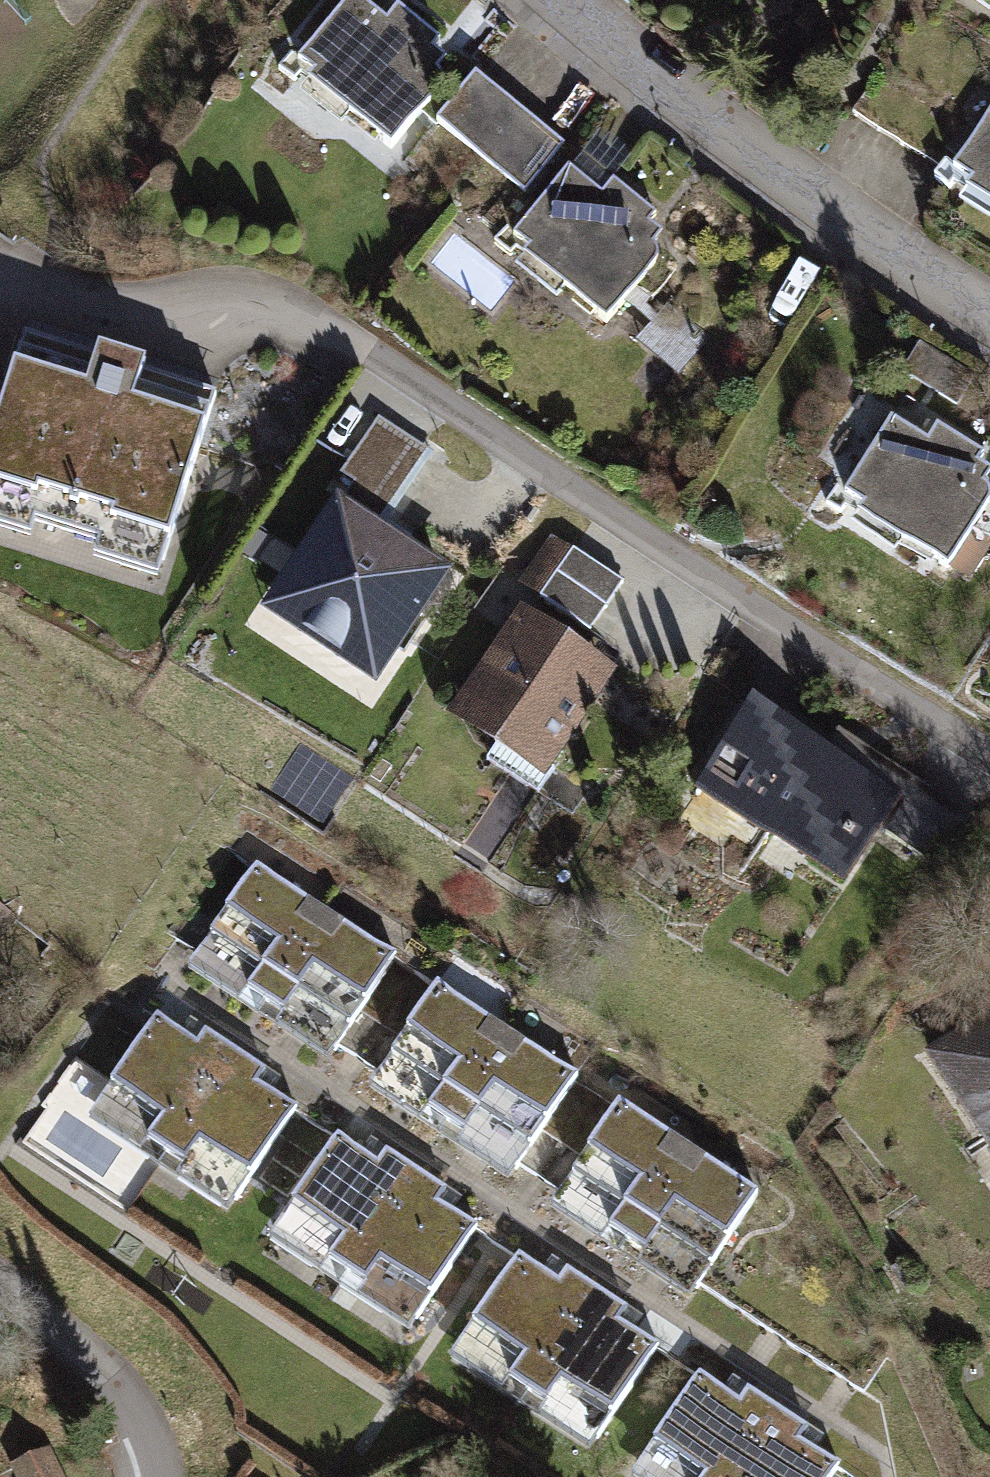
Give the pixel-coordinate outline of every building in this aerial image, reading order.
[(280,68),(295,80),(307,66),(356,106),(350,114),(392,148),(421,111),(437,124),(439,121),(438,120),(454,99),(441,88),(442,85),(443,78),(440,70),(426,58),(440,39),(398,6),(387,20),(363,0),(347,0),(299,59),(292,53),(280,68)] [(476,72),(454,99),(438,120),(439,121),(482,155),(520,107),(476,72)] [(520,107),(482,155),(526,191),(565,144),(520,107)] [(935,181),(950,189),(960,173),(989,192),(989,111),(955,169),(946,163),(935,181)] [(508,227),(495,242),(511,254),(522,241),(571,280),(565,288),(607,322),(637,285),(652,297),(671,274),(656,262),(658,259),(659,252),(656,244),(641,233),(656,214),(614,180),(603,194),(569,167),(515,233),(508,227)] [(678,378),(712,336),(668,302),(635,343),(678,378)] [(0,412),(0,507),(163,559),(216,393),(143,370),(144,366),(98,351),(96,356),(25,333),(0,412)] [(972,378),(947,362),(937,378),(939,392),(956,403),(972,378)] [(846,491),(908,530),(903,538),(949,567),(974,527),(989,537),(989,486),(986,483),(972,474),(985,454),(939,425),(929,440),(892,417),(846,491)] [(359,483),(398,508),(433,455),(380,420),(345,474),(359,483)] [(339,507),(287,585),(320,607),(304,632),(375,678),(443,575),(380,534),(398,508),(359,483),(341,509),(339,507)] [(591,631),(623,581),(574,549),(570,554),(552,543),(527,582),(545,594),(541,599),(591,631)] [(521,627),(466,711),(543,761),(598,678),(521,627)] [(755,705),(715,766),(745,786),(732,805),(842,876),(907,777),(870,754),(852,781),(818,759),(824,750),(755,705)] [(196,957),(265,1003),(326,911),(257,866),(196,957)] [(10,918),(0,910),(0,931),(10,918)] [(265,1003),(335,1049),(395,957),(326,911),(265,1003)] [(377,1076),(447,1122),(507,1031),(438,985),(377,1076)] [(97,1109),(166,1154),(235,1050),(204,1030),(196,1042),(157,1017),(97,1109)] [(971,1114),(983,1104),(989,1071),(989,1018),(932,1055),(971,1114)] [(447,1122),(516,1167),(576,1077),(507,1031),(447,1122)] [(166,1154),(236,1199),(296,1107),(257,1082),(265,1069),(235,1050),(166,1154)] [(983,1104),(971,1114),(989,1143),(989,1071),(983,1104)] [(559,1196),(628,1242),(688,1150),(619,1104),(559,1196)] [(277,1228),(347,1273),(416,1169),(386,1149),(377,1162),(338,1136),(277,1228)] [(628,1242),(697,1287),(758,1195),(688,1150),(628,1242)] [(347,1273),(416,1319),(477,1227),(439,1202),(447,1189),(416,1169),(347,1273)] [(459,1346),(528,1391),(596,1288),(566,1269),(558,1281),(518,1255),(459,1346)] [(528,1391),(598,1437),(657,1346),(620,1321),(629,1309),(596,1288),(528,1391)] [(656,1476),(731,1476),(777,1407),(745,1386),(737,1399),(699,1375),(639,1466),(656,1476)] [(838,1466),(803,1443),(811,1429),(777,1407),(731,1476),(830,1476),(838,1466)] [(46,1452),(15,1467),(20,1476),(58,1476),(46,1452)]
